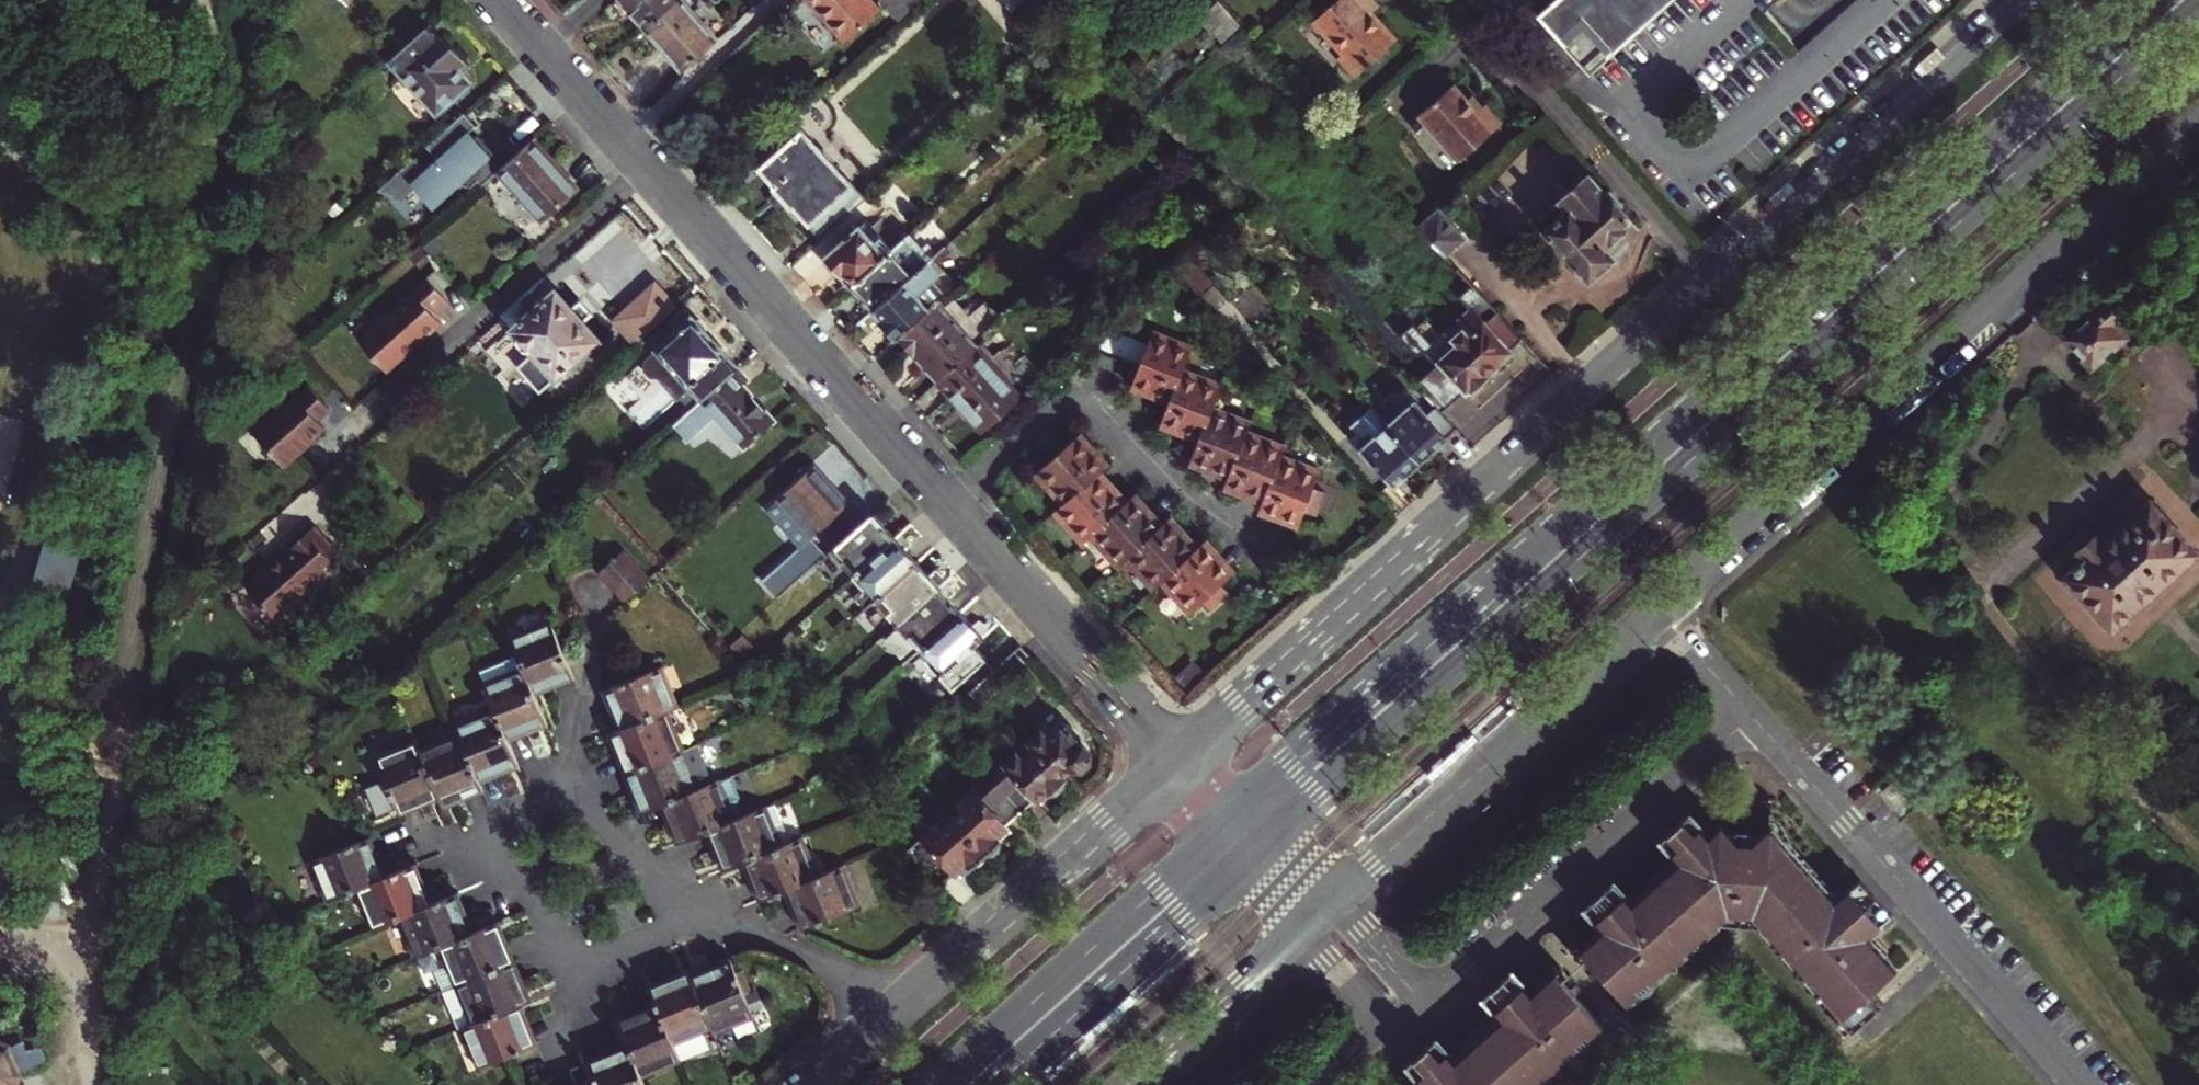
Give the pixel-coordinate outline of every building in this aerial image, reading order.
[(676,0),(617,0),(643,29),(676,0)] [(683,0),(676,0),(643,29),(682,72),(718,40),(683,0)] [(848,43),(883,11),(872,0),(809,0),(848,43)] [(893,17),(917,0),(916,0),(881,0),(893,17)] [(1010,10),(1019,2),(1023,6),(1030,0),(1001,0),(1010,10)] [(1211,6),(1235,33),(1243,26),(1219,0),(1218,0),(1211,6)] [(1372,0),(1339,0),(1313,22),(1341,56),(1338,59),(1355,79),(1396,44),(1371,15),(1379,8),(1372,0)] [(1539,14),(1590,72),(1672,0),(1555,0),(1539,14)] [(465,65),(427,22),(387,59),(441,117),(460,100),(467,100),(472,96),(471,86),(457,72),(465,65)] [(1477,113),(1453,85),(1418,114),(1458,162),(1502,126),(1486,106),(1477,113)] [(501,170),(511,161),(499,149),(493,154),(478,137),(472,142),(467,137),(476,128),(464,115),(426,149),(439,164),(427,175),(413,160),(377,192),(402,201),(415,189),(434,210),(458,187),(471,190),(480,183),(483,186),(501,170)] [(769,139),(779,151),(762,167),(812,222),(854,185),(793,117),(769,139)] [(576,191),(533,142),(511,161),(501,170),(545,219),(576,191)] [(1607,250),(1618,241),(1635,226),(1620,210),(1626,205),(1611,188),(1605,193),(1588,174),(1559,200),(1565,207),(1543,227),(1557,243),(1554,246),(1566,261),(1571,257),(1593,281),(1598,277),(1603,278),(1612,270),(1612,263),(1616,260),(1607,250)] [(1443,206),(1422,225),(1449,254),(1469,237),(1443,206)] [(842,273),(853,285),(897,246),(870,216),(858,227),(854,223),(838,237),(842,241),(826,256),(829,259),(823,264),(836,278),(842,273)] [(897,246),(853,285),(863,296),(857,302),(869,315),(928,262),(933,257),(923,246),(918,251),(906,238),(897,246)] [(1607,250),(1616,260),(1626,251),(1618,241),(1607,250)] [(1179,272),(1202,298),(1218,283),(1196,257),(1179,272)] [(952,289),(928,262),(869,315),(884,331),(889,326),(899,337),(936,303),(952,289)] [(553,270),(511,308),(523,322),(507,337),(549,385),(608,332),(597,319),(605,311),(592,297),(584,304),(553,270)] [(452,306),(428,280),(360,341),(390,374),(422,346),(421,342),(444,326),(437,319),(452,306)] [(2118,292),(2068,337),(2091,363),(2122,335),(2110,323),(2130,305),(2118,292)] [(1437,366),(1419,382),(1439,405),(1444,411),(1475,383),(1480,384),(1485,380),(1485,374),(1525,339),(1488,298),(1434,345),(1414,323),(1406,330),(1437,366)] [(899,337),(941,383),(978,349),(936,303),(899,337)] [(697,388),(706,399),(723,383),(739,369),(706,331),(708,329),(700,320),(698,322),(695,319),(628,379),(650,403),(669,386),(682,401),(697,388)] [(1187,369),(1195,348),(1155,332),(1133,389),(1173,405),(1187,369)] [(1021,396),(978,349),(941,383),(984,430),(1021,396)] [(750,381),(739,369),(723,383),(706,399),(675,426),(686,438),(714,414),(744,447),(775,419),(744,385),(750,381)] [(1203,442),(1217,408),(1226,384),(1187,369),(1173,405),(1164,429),(1203,442)] [(334,409),(313,386),(298,399),(258,435),(289,470),(318,443),(316,441),(328,430),(320,421),(334,409)] [(1389,424),(1421,461),(1459,427),(1444,411),(1439,405),(1428,415),(1406,390),(1379,414),(1389,424)] [(1358,421),(1364,427),(1373,438),(1389,424),(1379,414),(1373,407),(1358,421)] [(1232,482),(1251,432),(1254,423),(1217,408),(1203,442),(1194,465),(1232,482)] [(1364,427),(1358,421),(1353,425),(1359,432),(1364,427)] [(1396,484),(1421,461),(1389,424),(1373,438),(1364,427),(1359,432),(1351,438),(1396,484)] [(1268,504),(1285,456),(1288,447),(1251,432),(1232,482),(1230,489),(1268,504)] [(1037,475),(1065,505),(1102,472),(1109,465),(1082,433),(1037,475)] [(1324,471),(1285,456),(1268,504),(1264,514),(1302,529),(1308,511),(1320,516),(1329,492),(1317,487),(1324,471)] [(848,503),(815,465),(778,498),(811,536),(848,503)] [(1102,472),(1065,505),(1056,513),(1085,545),(1093,538),(1130,504),(1102,472)] [(1130,504),(1093,538),(1121,568),(1128,561),(1167,527),(1140,495),(1130,504)] [(2084,595),(2112,626),(2194,551),(2150,503),(2116,534),(2108,524),(2080,549),(2085,554),(2070,567),(2074,571),(2067,576),(2071,580),(2070,588),(2076,595),(2084,595)] [(96,517),(60,507),(36,588),(73,598),(96,517)] [(855,574),(896,538),(873,512),(832,549),(855,574)] [(1156,591),(1164,583),(1203,549),(1200,546),(1174,520),(1167,527),(1128,561),(1156,591)] [(343,555),(319,526),(283,558),(286,562),(278,569),(275,567),(252,587),(282,620),(341,567),(335,561),(343,555)] [(855,574),(877,599),(918,562),(896,538),(855,574)] [(1203,549),(1164,583),(1194,615),(1206,603),(1215,613),(1233,597),(1224,588),(1238,575),(1208,544),(1203,549)] [(600,573),(628,604),(653,582),(624,551),(600,573)] [(918,562),(877,599),(900,623),(940,587),(918,562)] [(900,623),(922,648),(962,611),(940,587),(900,623)] [(962,611),(922,648),(955,684),(968,673),(978,684),(995,668),(977,644),(985,637),(962,611)] [(551,619),(513,635),(525,666),(537,696),(577,680),(551,619)] [(886,637),(902,653),(914,642),(898,626),(886,637)] [(497,709),(511,742),(549,726),(537,696),(525,666),(486,683),(497,709)] [(608,690),(625,732),(672,713),(682,709),(664,667),(608,690)] [(982,707),(994,696),(1009,683),(995,668),(978,684),(969,692),(982,707)] [(483,784),(522,767),(511,742),(497,709),(459,725),(462,733),(483,784)] [(614,736),(630,774),(688,751),(672,713),(625,732),(614,736)] [(1031,737),(1042,748),(1062,771),(1072,763),(1083,766),(1090,760),(1088,748),(1080,739),(1077,726),(1071,720),(1066,717),(1049,732),(1044,726),(1031,737)] [(422,750),(442,798),(447,810),(486,793),(483,784),(462,733),(422,750)] [(1031,737),(1017,750),(1028,761),(1042,748),(1031,737)] [(404,814),(442,798),(422,750),(419,741),(380,757),(404,814)] [(699,747),(688,751),(630,774),(646,812),(665,804),(704,790),(697,774),(707,767),(699,747)] [(990,774),(999,784),(1022,810),(1046,788),(1056,791),(1064,783),(1062,771),(1042,748),(1028,761),(1017,750),(990,774)] [(741,820),(725,781),(704,790),(665,804),(681,844),(712,832),(741,820)] [(998,831),(1022,810),(999,784),(984,798),(971,809),(958,821),(981,847),(983,844),(990,848),(998,841),(998,831)] [(962,800),(971,809),(984,798),(975,788),(962,800)] [(771,808),(741,820),(712,832),(728,869),(746,862),(786,846),(771,808)] [(1694,812),(1687,818),(1700,832),(1706,826),(1694,812)] [(1586,950),(1632,1003),(1671,968),(1684,968),(1684,956),(1699,943),(1708,944),(1709,934),(1722,922),(1735,922),(1735,912),(1759,912),(1759,922),(1771,923),(1783,936),(1782,948),(1793,947),(1806,962),(1803,974),(1817,974),(1863,1024),(1884,1005),(1872,992),(1881,985),(1904,965),(1872,929),(1896,909),(1865,875),(1841,895),(1797,848),(1801,845),(1797,839),(1789,838),(1777,825),(1758,841),(1742,840),(1726,824),(1715,834),(1706,826),(1700,832),(1687,818),(1673,831),(1685,844),(1676,851),(1685,860),(1656,886),(1638,902),(1631,894),(1623,901),(1611,887),(1597,899),(1609,912),(1601,919),(1610,929),(1586,950)] [(982,855),(981,847),(958,821),(947,831),(938,821),(908,848),(941,884),(966,860),(974,863),(982,855)] [(1665,838),(1676,851),(1685,844),(1673,831),(1665,838)] [(42,841),(32,838),(29,852),(40,854),(42,841)] [(762,899),(786,890),(822,876),(806,838),(786,846),(746,862),(762,899)] [(331,904),(361,892),(390,880),(374,839),(314,864),(331,904)] [(864,905),(848,866),(822,876),(786,890),(803,930),(864,905)] [(420,867),(390,880),(361,892),(377,929),(404,918),(435,905),(420,867)] [(1619,880),(1611,887),(1623,901),(1631,894),(1619,880)] [(475,932),(460,894),(435,905),(404,918),(419,956),(444,945),(475,932)] [(1589,906),(1601,919),(1609,912),(1597,899),(1589,906)] [(1735,912),(1735,922),(1759,922),(1759,912),(1735,912)] [(461,986),(517,963),(501,922),(475,932),(444,945),(461,986)] [(734,956),(692,972),(715,1029),(717,1034),(758,1017),(734,956)] [(533,1003),(517,963),(461,986),(477,1026),(527,1005),(533,1003)] [(715,1029),(692,972),(691,968),(652,985),(660,1004),(676,1044),(715,1029)] [(1524,989),(1529,984),(1518,971),(1512,976),(1524,989)] [(1426,1079),(1431,1084),(1545,1084),(1545,1083),(1559,1071),(1570,1072),(1571,1059),(1611,1024),(1563,972),(1538,994),(1529,984),(1524,989),(1512,976),(1498,989),(1509,1003),(1502,1010),(1510,1018),(1462,1063),(1454,1053),(1448,1059),(1435,1045),(1421,1058),(1434,1072),(1426,1079)] [(1892,998),(1881,985),(1872,992),(1884,1005),(1892,998)] [(1509,1003),(1498,989),(1490,996),(1502,1010),(1509,1003)] [(676,1044),(660,1004),(622,1019),(631,1042),(645,1077),(684,1062),(676,1044)] [(482,1069),(542,1044),(527,1005),(477,1026),(466,1030),(482,1069)] [(1448,1059),(1454,1053),(1442,1040),(1435,1045),(1448,1059)] [(18,1081),(24,1074),(36,1068),(24,1041),(11,1046),(0,1043),(0,1084),(20,1084),(18,1081)] [(631,1042),(591,1059),(599,1078),(602,1084),(648,1084),(645,1077),(631,1042)] [(1434,1072),(1421,1058),(1413,1065),(1426,1079),(1434,1072)]
